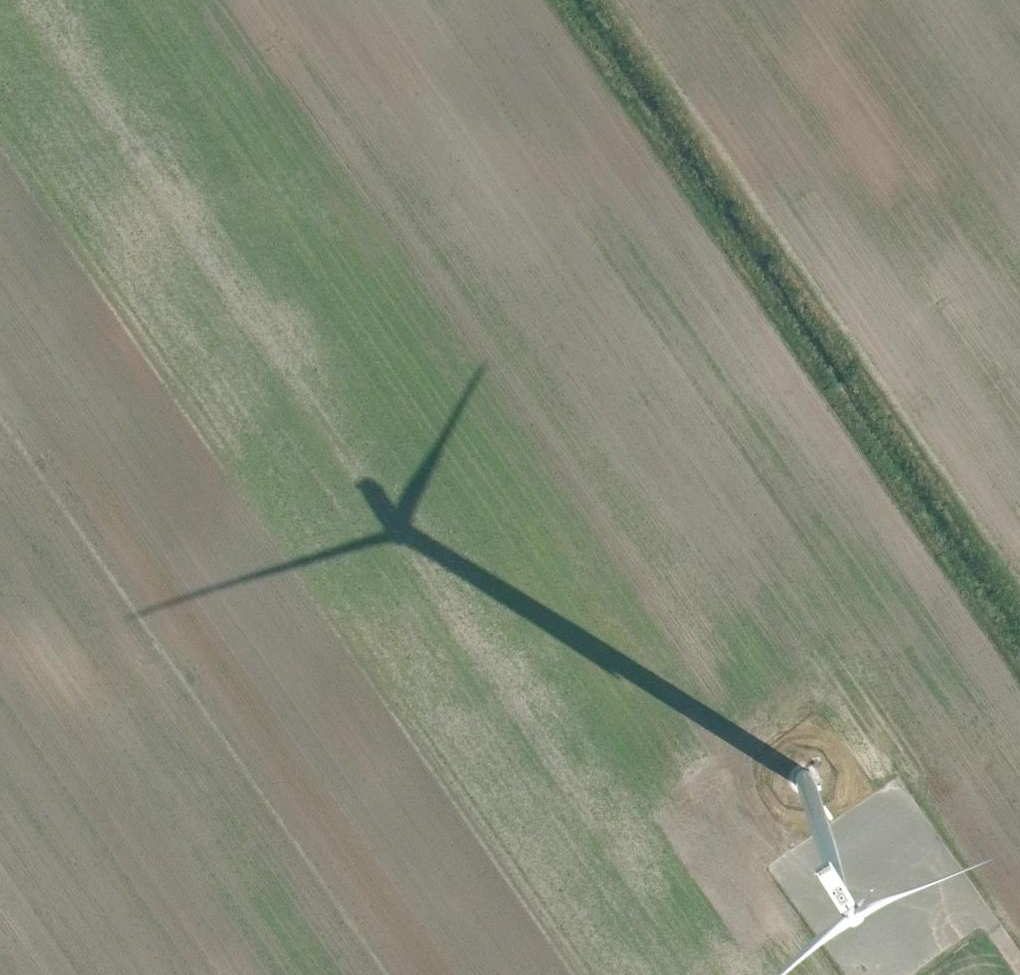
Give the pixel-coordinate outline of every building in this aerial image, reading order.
[(795,778),(794,779),(795,780),(795,781),(795,783),(796,784),(796,785),(797,786),(798,786),(799,787),(800,788),(801,788),(802,788),(803,789),(805,789),(806,788),(807,788),(808,788),(809,787),(810,786),(811,786),(812,785),(813,784),(813,783),(813,781),(814,780),(814,779),(814,778),(813,777),(813,775),(813,774),(812,773),(811,772),(810,772),(809,771),(808,770),(807,770),(806,770),(805,769),(803,769),(802,770),(801,770),(800,770),(799,771),(798,772),(797,772),(796,773),(796,774),(795,775),(795,777),(795,778)]
